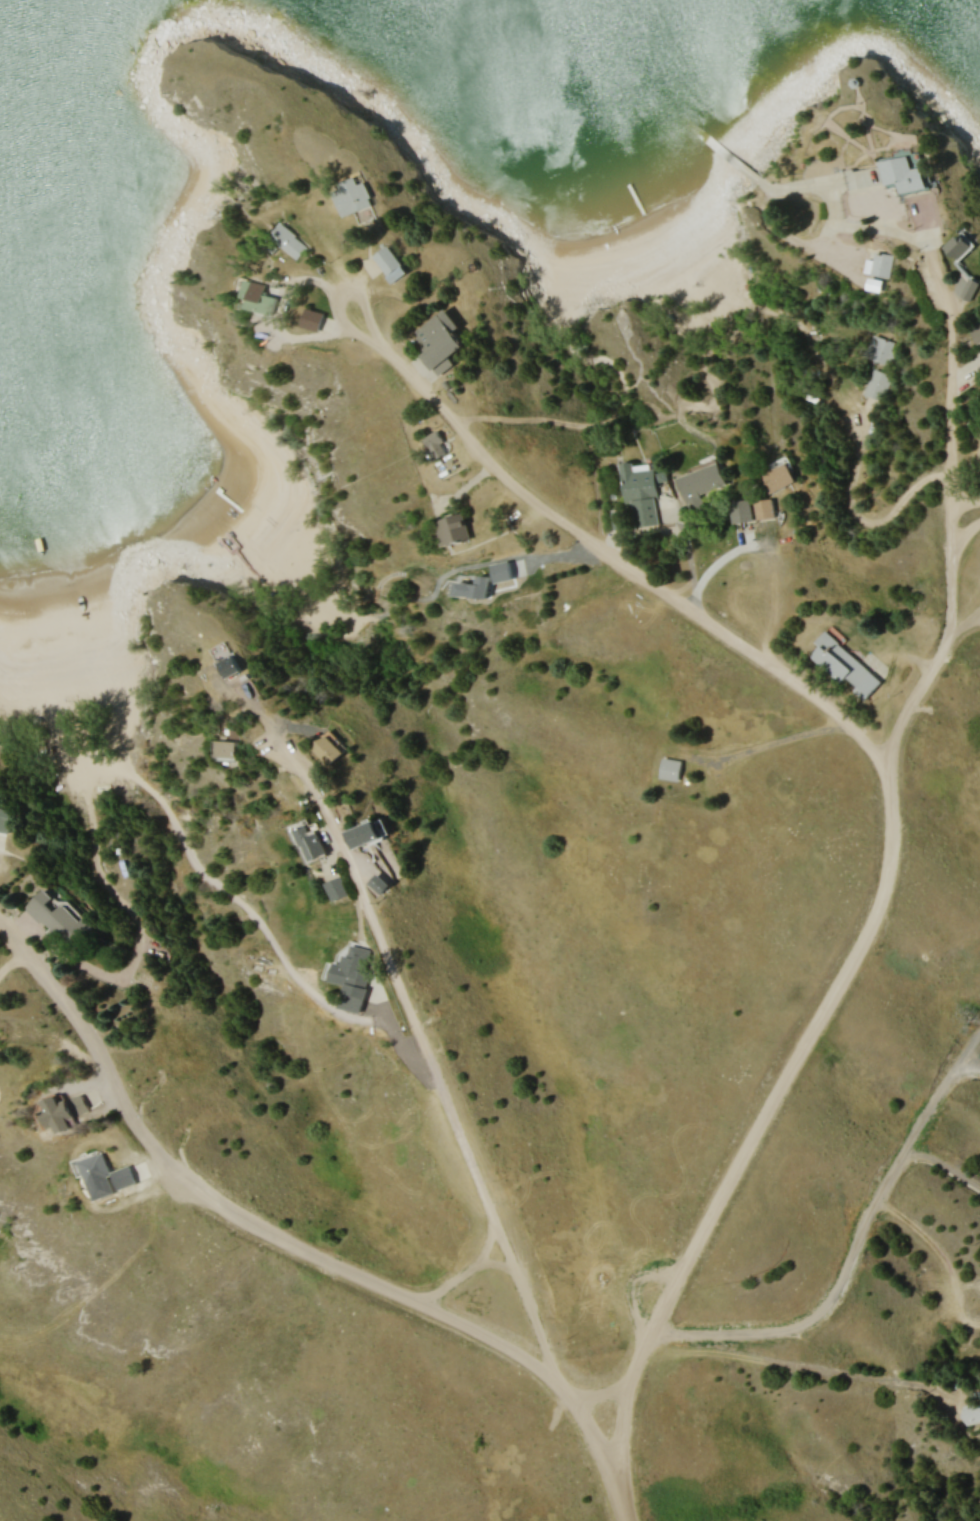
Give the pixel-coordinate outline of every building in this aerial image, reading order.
[(930,166),(919,168),(917,156),(886,161),(890,186),(901,184),(903,194),(933,190),(930,166)] [(849,172),(853,194),(877,190),(873,168),(849,172)] [(344,216),(377,207),(368,175),(335,184),(344,216)] [(272,236),(297,260),(310,247),(285,223),(272,236)] [(979,245),(968,231),(949,247),(961,261),(979,245)] [(410,273),(391,246),(374,257),(394,284),(410,273)] [(865,272),(886,280),(894,258),(873,250),(865,272)] [(979,287),(979,282),(975,279),(966,297),(973,301),(979,287)] [(274,315),(277,298),(266,295),(268,284),(248,280),(245,296),(250,297),(247,309),(274,315)] [(451,359),(469,346),(459,331),(462,329),(449,310),(421,330),(434,349),(425,356),(440,377),(456,365),(451,359)] [(968,326),(976,345),(979,344),(979,321),(968,326)] [(896,342),(873,336),(866,359),(888,366),(896,342)] [(891,376),(873,369),(863,395),(881,402),(891,376)] [(428,439),(440,459),(451,452),(439,432),(428,439)] [(760,474),(771,495),(800,480),(789,459),(760,474)] [(621,464),(626,504),(633,503),(636,527),(678,522),(675,492),(660,494),(657,465),(636,468),(636,462),(621,464)] [(679,478),(693,514),(716,505),(712,495),(730,488),(719,462),(679,478)] [(758,520),(776,519),(775,499),(756,501),(758,520)] [(753,533),(753,500),(733,500),(733,533),(753,533)] [(438,523),(446,548),(473,540),(465,514),(438,523)] [(460,586),(459,597),(496,598),(497,586),(460,586)] [(866,703),(884,682),(833,636),(814,656),(866,703)] [(231,663),(239,679),(254,672),(246,656),(231,663)] [(320,744),(334,766),(353,754),(339,731),(320,744)] [(247,741),(225,741),(225,757),(247,757),(247,741)] [(662,779),(681,782),(684,761),(665,758),(662,779)] [(0,806),(0,832),(9,834),(14,809),(0,806)] [(352,833),(360,850),(389,836),(381,820),(352,833)] [(318,836),(313,825),(297,832),(310,864),(335,854),(326,833),(318,836)] [(374,883),(385,895),(394,886),(382,874),(374,883)] [(353,895),(347,877),(330,882),(336,901),(353,895)] [(48,888),(28,908),(68,948),(88,928),(48,888)] [(375,950),(349,945),(345,965),(337,963),(333,983),(367,989),(375,950)] [(64,1103),(62,1097),(44,1104),(54,1128),(58,1126),(62,1135),(75,1129),(71,1120),(91,1111),(84,1094),(64,1103)] [(112,1179),(105,1154),(82,1161),(90,1186),(112,1179)] [(971,1423),(979,1422),(979,1402),(968,1404),(971,1423)]
